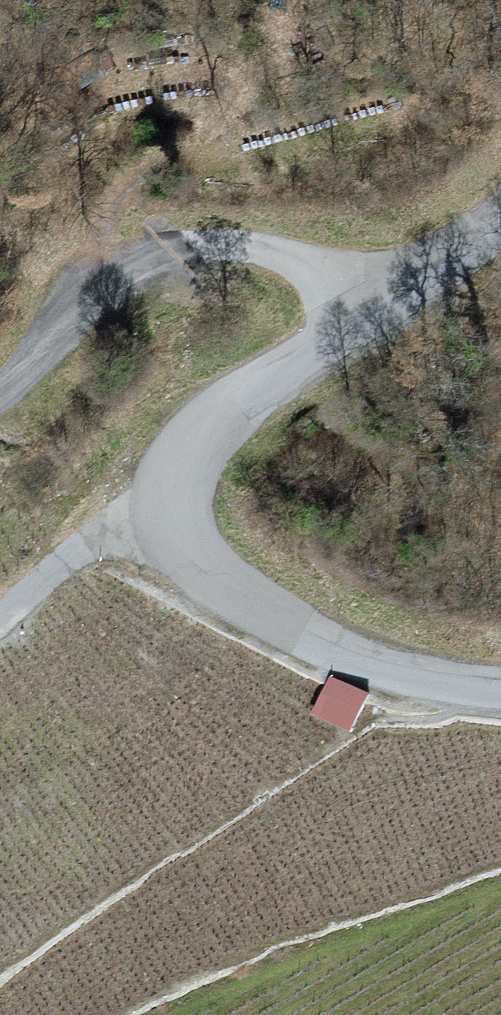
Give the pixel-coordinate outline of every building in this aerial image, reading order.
[(318,710),(358,725),(373,685),(332,671),(318,710)]
